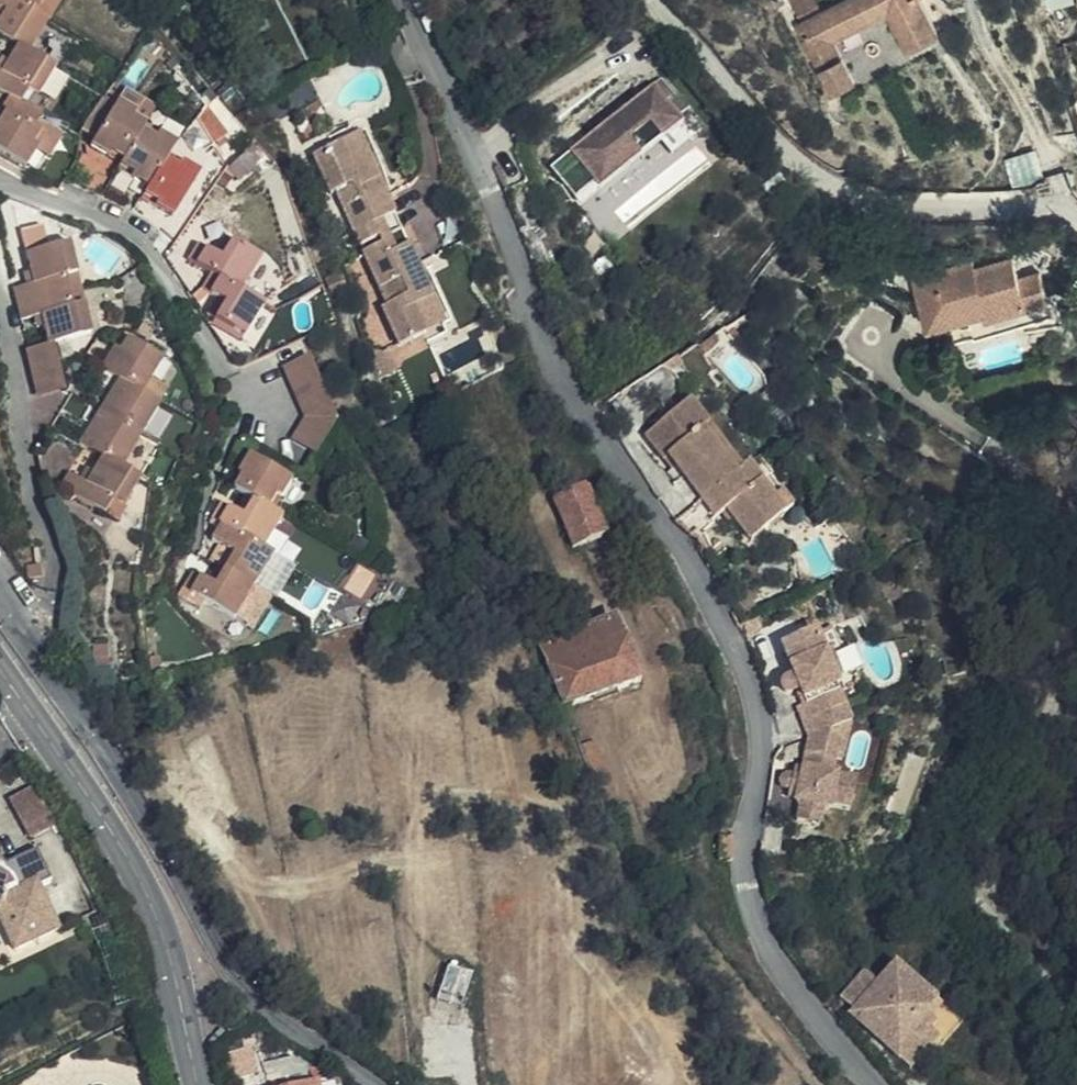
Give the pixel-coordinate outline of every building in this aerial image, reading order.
[(8,5),(14,9),(1,28),(26,44),(16,60),(8,71),(1,67),(0,66),(0,85),(14,94),(7,106),(12,110),(3,124),(0,122),(0,145),(30,164),(40,148),(34,144),(42,131),(37,127),(46,113),(26,100),(34,87),(45,94),(61,66),(32,47),(52,15),(42,7),(46,0),(0,0),(8,5)] [(795,25),(833,93),(854,81),(834,42),(888,13),(907,50),(938,33),(919,0),(842,0),(795,25)] [(1076,1),(1076,0),(1046,0),(1049,10),(1076,1)] [(8,5),(0,19),(0,28),(1,28),(14,9),(8,5)] [(8,71),(16,60),(9,56),(1,67),(8,71)] [(595,132),(573,149),(602,187),(645,154),(632,138),(653,122),(666,138),(687,122),(658,84),(637,100),(616,116),(606,124),(595,132)] [(229,131),(210,103),(198,114),(216,141),(229,131)] [(96,145),(112,157),(116,151),(128,159),(124,166),(137,174),(134,179),(150,190),(148,193),(160,202),(156,208),(173,220),(201,179),(171,159),(176,150),(148,130),(151,125),(123,105),(96,145)] [(7,106),(0,117),(0,122),(3,124),(12,110),(7,106)] [(377,145),(381,156),(394,151),(378,114),(341,129),(352,155),(377,145)] [(401,203),(381,156),(377,145),(352,155),(341,129),(315,138),(331,176),(337,173),(345,170),(352,186),(343,189),(360,231),(387,221),(383,211),(401,203)] [(48,134),(42,131),(34,144),(40,148),(48,134)] [(116,151),(112,157),(124,166),(128,159),(116,151)] [(571,151),(555,163),(582,198),(597,186),(571,151)] [(137,174),(124,166),(121,170),(134,179),(137,174)] [(345,170),(337,173),(343,189),(352,186),(345,170)] [(144,200),(156,208),(160,202),(148,193),(144,200)] [(413,232),(401,203),(383,211),(387,221),(390,229),(393,238),(413,232)] [(396,335),(422,324),(412,297),(436,287),(431,275),(413,232),(393,238),(390,229),(363,239),(379,277),(388,273),(394,289),(385,294),(380,296),(396,335)] [(28,251),(32,269),(35,283),(28,285),(15,287),(23,317),(34,315),(40,313),(42,326),(47,344),(51,343),(90,333),(83,305),(70,307),(64,276),(76,273),(69,242),(28,251)] [(222,263),(233,247),(227,243),(216,258),(222,263)] [(258,265),(233,247),(222,263),(216,258),(199,246),(188,263),(210,278),(200,293),(215,303),(222,308),(211,325),(237,343),(257,311),(237,296),(258,265)] [(1031,304),(1021,275),(1014,253),(976,267),(974,259),(916,279),(933,329),(973,316),(988,312),(989,318),(1031,304)] [(1043,268),(1021,275),(1031,304),(989,318),(988,312),(973,316),(978,336),(1057,312),(1043,268)] [(35,283),(32,269),(25,271),(28,285),(35,283)] [(412,297),(422,324),(441,316),(459,308),(443,270),(431,275),(436,287),(412,297)] [(388,273),(379,277),(385,294),(394,289),(388,273)] [(205,320),(211,325),(222,308),(215,303),(205,320)] [(40,313),(34,315),(37,327),(42,326),(40,313)] [(500,331),(513,325),(509,313),(495,318),(495,319),(495,320),(494,321),(494,322),(495,322),(495,324),(495,325),(496,326),(496,327),(496,328),(497,328),(497,329),(498,329),(498,330),(499,330),(500,331)] [(441,316),(422,324),(426,333),(445,325),(441,316)] [(714,333),(699,344),(704,352),(718,340),(714,333)] [(393,363),(383,341),(378,343),(360,340),(374,371),(393,363)] [(106,370),(117,379),(124,383),(102,415),(88,435),(80,447),(97,460),(87,473),(79,484),(74,480),(62,471),(53,484),(95,515),(104,501),(115,507),(132,484),(113,471),(157,408),(139,394),(160,364),(127,341),(106,370)] [(61,388),(51,343),(47,344),(26,348),(36,394),(61,388)] [(458,376),(451,360),(434,367),(440,383),(458,376)] [(330,433),(305,367),(278,377),(298,432),(285,452),(307,467),(330,433)] [(124,383),(117,379),(96,411),(102,415),(124,383)] [(702,497),(717,521),(729,514),(752,553),(788,531),(767,494),(753,469),(744,473),(736,477),(707,428),(714,423),(699,397),(652,426),(668,451),(673,448),(702,497)] [(102,415),(96,411),(82,431),(88,435),(102,415)] [(744,473),(714,423),(707,428),(736,477),(744,473)] [(224,492),(240,504),(248,508),(235,525),(230,521),(214,510),(205,523),(215,530),(204,545),(221,556),(227,560),(217,577),(206,594),(200,588),(183,578),(174,592),(222,624),(264,564),(254,556),(273,526),(264,519),(283,491),(244,464),(224,492)] [(82,469),(74,480),(79,484),(87,473),(82,469)] [(606,533),(585,485),(554,498),(575,547),(606,533)] [(767,494),(788,531),(798,525),(777,488),(767,494)] [(702,497),(676,514),(698,542),(717,531),(713,525),(717,521),(702,497)] [(248,508),(240,504),(230,521),(235,525),(248,508)] [(227,560),(221,556),(210,573),(217,577),(227,560)] [(21,567),(28,576),(35,568),(32,562),(21,562),(21,567)] [(35,568),(28,576),(29,577),(38,577),(37,562),(32,562),(35,568)] [(375,594),(381,572),(358,565),(351,587),(375,594)] [(210,573),(200,588),(206,594),(217,577),(210,573)] [(638,679),(616,618),(540,645),(564,705),(638,679)] [(800,688),(807,703),(824,742),(824,767),(818,771),(815,771),(810,770),(806,779),(799,776),(795,776),(792,778),(791,782),(792,785),(793,788),(801,793),(798,800),(804,804),(807,817),(806,821),(820,828),(825,815),(844,823),(854,794),(839,786),(847,768),(863,732),(863,728),(861,724),(856,723),(843,690),(852,687),(848,677),(838,653),(829,657),(821,635),(814,638),(811,632),(790,639),(792,645),(785,649),(794,673),(787,677),(786,681),(786,684),(788,687),(790,689),(794,690),(800,688)] [(87,654),(95,672),(106,671),(103,642),(86,642),(87,653),(87,654)] [(848,649),(838,653),(848,677),(858,672),(869,668),(859,645),(848,649)] [(92,673),(95,672),(87,654),(88,667),(92,673)] [(824,742),(807,703),(797,708),(812,742),(818,771),(824,767),(824,742)] [(870,736),(863,732),(847,768),(855,772),(870,736)] [(35,786),(11,799),(33,837),(56,824),(35,786)] [(854,794),(844,823),(851,826),(863,797),(854,794)] [(820,828),(806,821),(802,829),(818,835),(820,828)] [(52,921),(36,886),(48,881),(34,850),(1,865),(8,881),(6,878),(4,876),(3,874),(1,872),(0,872),(0,927),(4,935),(27,924),(30,931),(52,921)] [(1,872),(3,874),(4,876),(6,878),(8,881),(1,865),(0,863),(0,872),(1,872)] [(27,924),(4,935),(12,955),(58,933),(52,921),(30,931),(27,924)] [(442,991),(467,999),(476,970),(451,962),(442,991)] [(923,1014),(934,1003),(895,964),(877,982),(855,1004),(889,1039),(881,1046),(903,1069),(935,1037),(927,1029),(932,1023),(923,1014)] [(855,1004),(877,982),(862,968),(838,993),(852,1007),(855,1004)] [(960,1029),(934,1003),(923,1014),(932,1023),(927,1029),(935,1037),(903,1069),(911,1077),(960,1029)] [(889,1039),(855,1004),(852,1007),(847,1013),(881,1046),(889,1039)] [(328,1084),(345,1084),(345,1077),(327,1077),(328,1084)]
